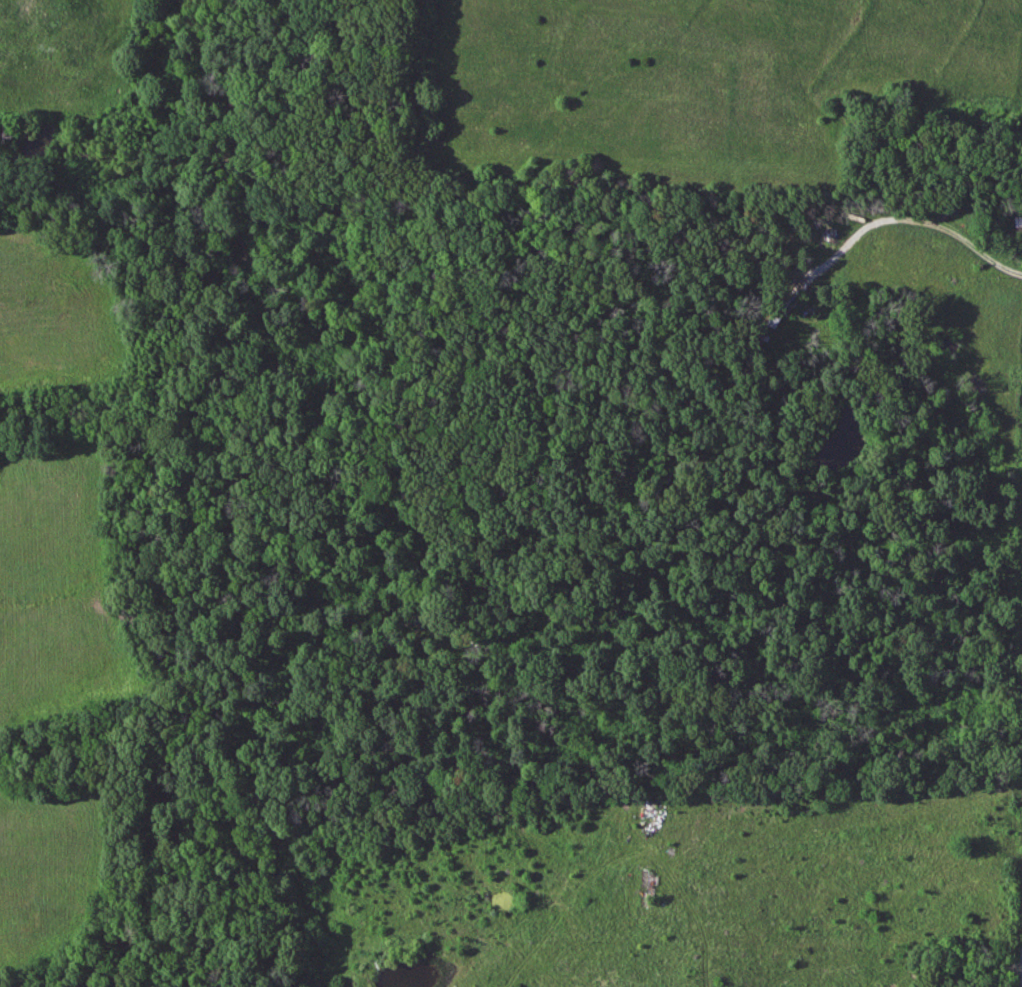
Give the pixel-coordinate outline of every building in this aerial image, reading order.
[(650,870),(638,870),(638,908),(650,908),(650,870)]
